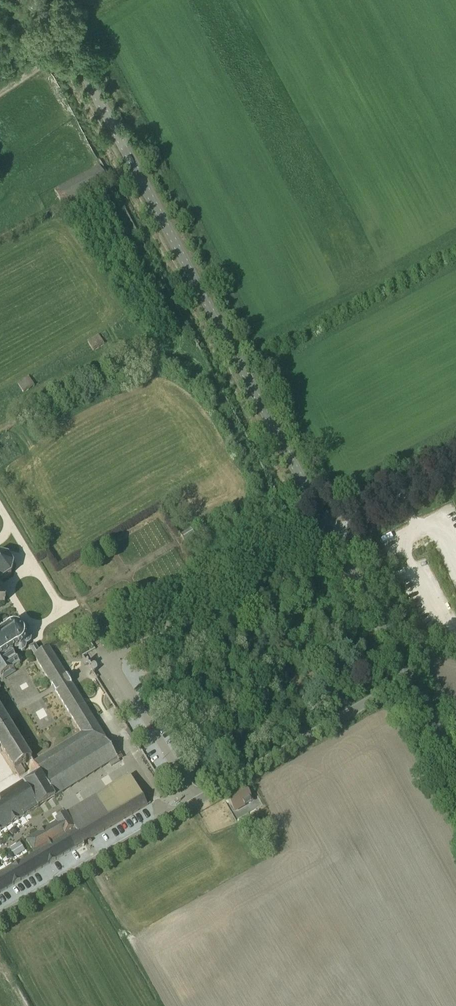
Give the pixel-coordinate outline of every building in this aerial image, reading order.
[(98,335),(87,342),(93,352),(104,345),(98,335)] [(28,377),(17,384),(23,393),(34,387),(28,377)] [(190,529),(179,535),(184,544),(195,537),(190,529)] [(11,576),(14,565),(8,556),(0,554),(0,583),(11,576)] [(2,682),(15,673),(13,670),(20,666),(19,666),(20,666),(21,665),(21,664),(22,664),(22,663),(22,662),(22,661),(22,660),(21,660),(21,659),(20,658),(19,658),(18,657),(17,658),(16,658),(15,658),(12,654),(18,650),(22,654),(25,652),(26,648),(26,647),(27,647),(31,644),(31,640),(29,636),(28,636),(29,635),(30,630),(27,627),(24,626),(22,627),(22,625),(20,622),(16,621),(12,622),(12,624),(10,623),(7,622),(3,625),(2,628),(4,631),(0,633),(0,679),(2,682)] [(107,743),(104,739),(105,738),(96,723),(48,647),(39,652),(34,644),(28,648),(53,689),(80,733),(33,763),(38,772),(0,796),(0,832),(15,822),(108,764),(110,767),(119,762),(107,743)] [(18,777),(26,772),(22,766),(32,759),(0,708),(0,749),(18,777)] [(107,743),(119,762),(123,759),(112,740),(107,743)] [(160,778),(172,774),(168,765),(157,770),(160,778)] [(83,843),(88,840),(146,805),(129,777),(128,776),(65,815),(54,821),(55,823),(25,841),(33,855),(0,874),(0,892),(83,843)] [(244,787),(225,798),(226,799),(234,812),(253,802),(244,787)]
